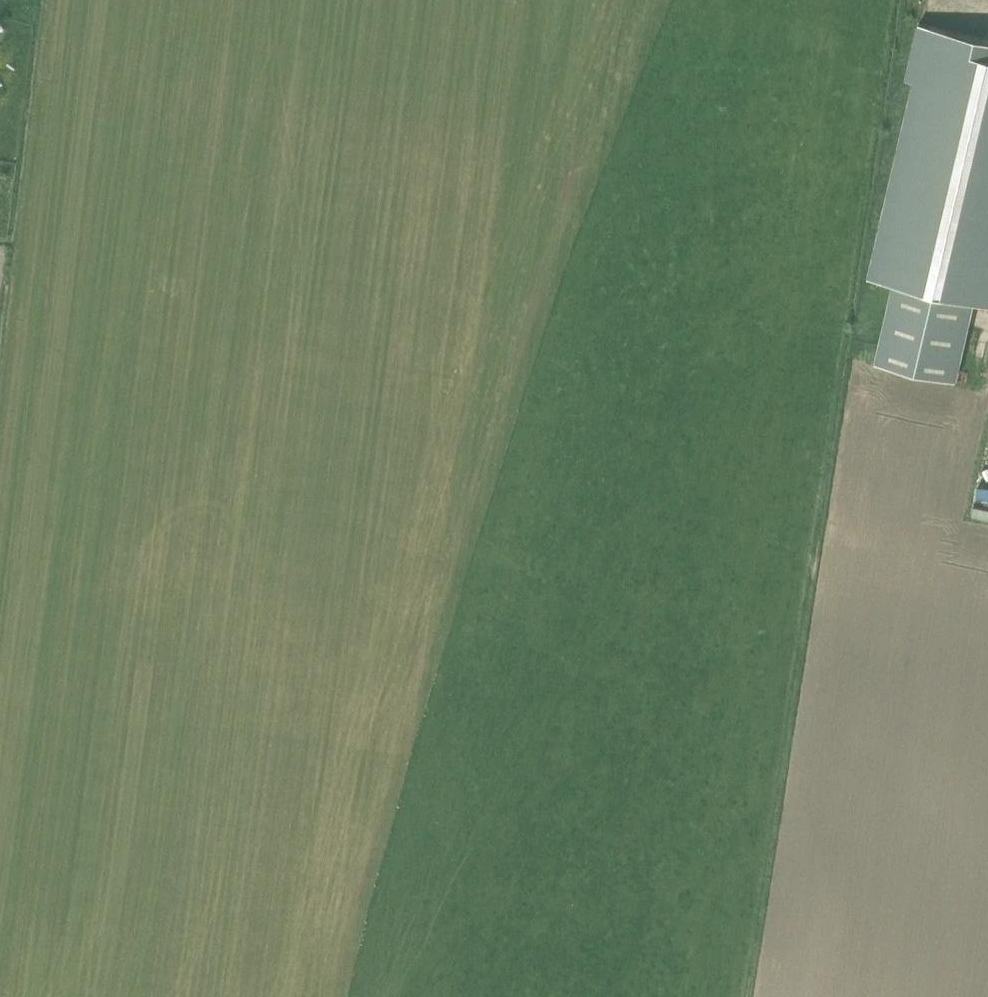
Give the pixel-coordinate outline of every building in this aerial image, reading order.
[(917,23),(904,78),(911,80),(866,275),(892,282),(873,360),(956,380),(974,302),(987,305),(987,39),(917,23)]
